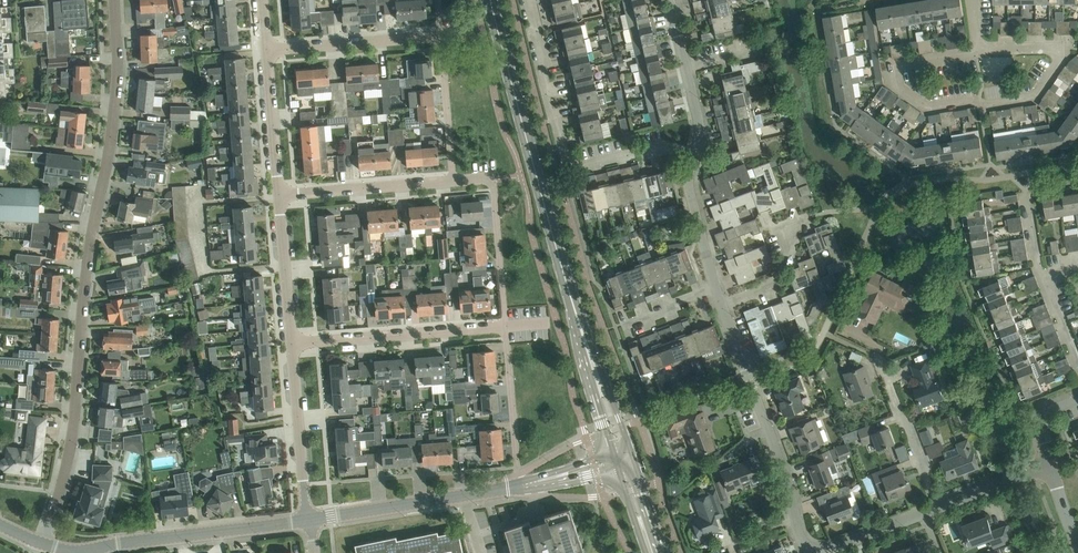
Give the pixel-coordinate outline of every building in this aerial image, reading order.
[(54,17),(55,30),(55,39),(65,38),(64,29),(86,27),(85,18),(88,18),(88,7),(85,8),(84,0),(77,0),(77,2),(62,3),(63,16),(54,17)] [(155,18),(154,0),(141,0),(141,5),(136,6),(137,23),(147,22),(147,18),(155,18)] [(168,5),(167,0),(154,0),(155,18),(156,28),(163,27),(165,27),(164,10),(168,10),(168,5)] [(177,13),(185,12),(182,0),(173,0),(176,13),(177,13)] [(309,12),(308,0),(290,0),(291,14),(309,12)] [(333,2),(339,2),(340,5),(342,5),(344,24),(345,24),(344,21),(350,20),(350,23),(360,22),(358,0),(333,0),(333,2)] [(384,1),(384,0),(358,0),(360,22),(370,21),(370,19),(375,18),(376,21),(375,2),(384,1)] [(384,1),(385,14),(397,13),(398,20),(412,18),(410,0),(405,0),(396,1),(396,0),(384,0),(384,1)] [(412,18),(426,17),(425,0),(410,0),(412,18)] [(548,3),(552,2),(553,9),(573,4),(572,0),(547,0),(548,3)] [(647,9),(645,1),(649,0),(623,0),(626,14),(647,9)] [(694,14),(695,21),(702,19),(709,17),(711,17),(731,13),(733,12),(731,6),(729,6),(728,0),(727,0),(706,5),(707,10),(700,12),(700,13),(694,14)] [(936,19),(933,0),(924,0),(919,1),(922,21),(936,19)] [(950,17),(947,0),(933,0),(936,19),(950,17)] [(964,14),(961,0),(947,0),(950,17),(964,14)] [(908,24),(922,21),(919,1),(905,3),(908,24)] [(213,18),(217,17),(236,16),(235,2),(216,4),(212,4),(213,18)] [(894,26),(908,24),(905,3),(891,6),(894,26)] [(555,16),(551,17),(553,24),(576,19),(576,18),(573,4),(553,9),(555,16)] [(49,57),(57,56),(55,39),(55,30),(47,30),(45,5),(24,6),(27,41),(47,40),(49,57)] [(186,20),(194,19),(191,6),(184,7),(186,20)] [(880,29),(894,26),(891,6),(877,8),(880,29)] [(6,32),(12,32),(12,17),(2,17),(1,7),(0,7),(0,26),(6,26),(6,32)] [(647,9),(626,14),(629,28),(655,22),(653,15),(649,16),(647,9)] [(321,26),(328,26),(327,11),(309,12),(291,14),(293,28),(310,27),(310,21),(321,21),(321,26)] [(343,18),(341,18),(340,11),(335,11),(335,24),(343,24),(343,18)] [(743,23),(736,24),(734,18),(732,19),(731,13),(711,17),(709,17),(710,23),(712,22),(716,38),(745,31),(743,23)] [(844,28),(844,25),(842,14),(824,17),(826,24),(821,25),(822,32),(844,28)] [(205,32),(237,29),(236,16),(217,17),(218,24),(205,26),(205,32)] [(1022,27),(1022,21),(1015,21),(1008,22),(1008,35),(1015,35),(1015,28),(1022,27)] [(1043,27),(1050,27),(1050,21),(1043,21),(1036,22),(1036,35),(1043,34),(1043,27)] [(1057,34),(1064,34),(1064,21),(1050,21),(1050,27),(1057,27),(1057,34)] [(1071,34),(1071,27),(1077,27),(1077,21),(1064,21),(1064,34),(1071,34)] [(633,42),(654,37),(652,29),(656,28),(655,22),(624,29),(623,32),(625,41),(627,43),(633,42)] [(994,22),(994,28),(1001,28),(1001,35),(1008,35),(1008,22),(994,22)] [(867,24),(863,25),(866,39),(870,38),(876,37),(875,30),(874,23),(867,24)] [(565,43),(584,39),(580,24),(554,30),(556,38),(564,36),(565,43)] [(958,27),(959,34),(966,33),(965,25),(958,27)] [(6,32),(6,26),(0,26),(0,52),(7,51),(8,57),(14,57),(13,42),(3,43),(3,32),(6,32)] [(829,45),(847,42),(844,28),(822,32),(823,38),(828,38),(829,45)] [(228,49),(227,43),(238,42),(237,29),(205,32),(206,37),(219,36),(220,50),(228,49)] [(959,34),(952,35),(953,41),(960,40),(967,39),(966,33),(959,34)] [(164,36),(157,36),(156,34),(141,35),(141,48),(170,47),(170,40),(164,40),(164,36)] [(65,38),(55,39),(57,56),(67,55),(70,55),(71,55),(70,37),(65,38)] [(654,37),(633,42),(636,56),(661,50),(660,43),(655,44),(654,37)] [(933,44),(940,43),(939,37),(925,39),(927,53),(934,51),(933,44)] [(564,58),(587,53),(584,39),(565,43),(567,50),(563,51),(564,58)] [(920,54),(927,53),(925,39),(911,42),(912,48),(919,47),(920,54)] [(960,40),(953,41),(955,48),(962,47),(960,40)] [(827,59),(857,54),(855,54),(853,41),(847,42),(829,45),(830,52),(826,53),(827,59)] [(905,49),(912,48),(911,42),(897,44),(900,57),(906,56),(905,49)] [(893,58),(900,57),(897,44),(883,46),(884,52),(891,51),(893,58)] [(142,61),(153,61),(157,61),(157,57),(170,56),(170,47),(141,48),(142,61)] [(639,70),(660,65),(658,57),(663,56),(661,50),(636,56),(639,70)] [(0,52),(0,77),(9,77),(9,83),(15,83),(14,68),(9,68),(8,57),(7,51),(0,52)] [(226,65),(208,67),(208,73),(213,73),(221,72),(227,72),(245,70),(244,57),(239,58),(238,51),(225,53),(226,65)] [(572,71),(590,67),(587,53),(564,58),(566,65),(570,64),(572,71)] [(834,72),(851,69),(859,68),(857,54),(827,59),(828,66),(832,65),(834,72)] [(49,57),(48,67),(68,65),(67,55),(57,56),(49,57)] [(421,60),(421,59),(406,60),(407,77),(404,77),(405,86),(416,85),(425,84),(425,76),(431,76),(430,60),(421,60)] [(732,71),(721,74),(725,90),(722,90),(724,96),(726,95),(746,90),(745,83),(747,82),(750,78),(749,73),(762,70),(760,60),(739,65),(739,62),(731,64),(732,71)] [(1066,67),(1071,70),(1077,74),(1077,73),(1077,65),(1076,63),(1072,60),(1071,60),(1067,66),(1066,67)] [(637,62),(630,64),(632,71),(639,69),(637,62)] [(390,95),(389,88),(388,79),(379,79),(378,64),(361,65),(364,90),(382,88),(384,113),(387,113),(391,113),(391,104),(390,98),(390,95)] [(61,71),(61,78),(67,78),(90,79),(90,65),(74,65),(74,68),(68,68),(67,71),(61,71)] [(346,91),(364,90),(361,65),(346,66),(347,81),(345,82),(346,91)] [(643,84),(668,78),(666,71),(662,72),(660,65),(639,70),(643,84)] [(168,66),(169,77),(182,77),(182,66),(168,66)] [(571,86),(594,81),(590,67),(572,71),(573,78),(569,79),(571,86)] [(314,92),(331,91),(331,83),(329,83),(328,68),(311,69),(314,94),(314,92)] [(299,96),(314,94),(311,69),(297,70),(299,96)] [(860,76),(853,77),(851,69),(834,72),(835,80),(830,80),(831,87),(854,83),(861,82),(860,76)] [(245,70),(227,72),(228,86),(246,84),(245,70)] [(1062,72),(1059,77),(1064,80),(1070,85),(1073,79),(1062,72)] [(6,98),(6,96),(6,83),(9,83),(9,77),(0,77),(0,97),(6,98)] [(1060,86),(1064,80),(1059,77),(1055,83),(1060,86)] [(90,79),(67,78),(61,78),(62,86),(73,87),(73,91),(90,92),(90,79)] [(164,80),(151,79),(140,78),(138,94),(154,96),(155,86),(164,87),(164,80)] [(646,98),(667,93),(665,85),(669,84),(668,78),(643,84),(646,98)] [(578,99),(597,95),(594,81),(571,86),(572,93),(577,92),(578,99)] [(785,90),(785,87),(784,82),(773,84),(774,93),(769,94),(770,98),(786,94),(785,90)] [(838,100),(841,100),(856,97),(854,83),(831,87),(833,93),(837,93),(838,100)] [(1056,92),(1060,86),(1055,83),(1047,94),(1057,102),(1061,96),(1056,92)] [(229,99),(247,98),(246,84),(228,86),(229,99)] [(405,86),(401,86),(402,99),(409,98),(410,107),(434,105),(432,89),(417,90),(416,85),(405,86)] [(894,93),(888,89),(883,85),(876,95),(881,98),(880,100),(886,104),(894,93)] [(727,108),(749,103),(748,96),(750,95),(748,89),(746,90),(726,95),(727,102),(725,103),(727,108)] [(341,117),(339,94),(339,92),(331,93),(333,107),(333,117),(334,117),(341,117)] [(649,112),(674,106),(673,99),(669,100),(667,93),(646,98),(649,112)] [(901,106),(905,101),(894,93),(886,104),(892,108),(895,102),(901,106)] [(163,97),(154,96),(138,94),(137,110),(152,112),(161,113),(163,97)] [(341,117),(348,116),(362,115),(366,115),(365,109),(348,110),(346,94),(339,94),(341,117)] [(1053,107),(1057,102),(1047,94),(1039,105),(1045,109),(1049,104),(1053,107)] [(600,109),(600,108),(597,95),(578,99),(580,106),(572,108),(574,115),(597,109),(600,109)] [(1061,96),(1057,102),(1063,106),(1067,100),(1061,96)] [(843,114),(857,105),(856,97),(841,100),(843,114)] [(230,112),(248,111),(247,98),(229,99),(224,99),(224,100),(216,100),(216,106),(229,105),(230,112)] [(46,112),(47,102),(28,100),(27,111),(46,112)] [(909,120),(916,109),(905,101),(901,106),(907,110),(903,116),(909,120)] [(721,116),(715,117),(716,124),(754,115),(753,109),(751,110),(749,103),(727,108),(728,113),(721,114),(721,116)] [(1039,111),(1038,111),(1037,104),(1031,105),(1032,112),(1033,112),(1034,122),(1041,121),(1039,111)] [(170,105),(170,119),(190,119),(190,106),(170,105)] [(434,105),(410,107),(410,117),(405,117),(406,129),(414,128),(420,128),(420,127),(425,127),(424,121),(435,120),(434,105)] [(853,124),(864,110),(857,105),(843,114),(842,116),(853,124)] [(1026,113),(1032,112),(1031,105),(1018,107),(1021,120),(1027,119),(1026,113)] [(649,112),(653,126),(673,121),(672,113),(676,112),(674,106),(649,112)] [(1014,121),(1021,120),(1018,107),(1005,109),(1006,116),(1013,115),(1014,121)] [(969,115),(970,121),(977,120),(975,108),(961,110),(962,116),(969,115)] [(601,123),(597,109),(574,115),(576,122),(580,121),(581,128),(601,123)] [(923,123),(927,117),(916,109),(909,120),(914,124),(918,119),(923,123)] [(999,117),(1006,116),(1005,109),(990,112),(993,125),(1000,123),(999,117)] [(876,119),(864,110),(853,124),(852,127),(863,135),(876,119)] [(955,118),(962,116),(961,110),(947,112),(950,125),(956,124),(955,118)] [(85,130),(86,113),(75,111),(71,111),(71,112),(61,111),(60,119),(70,119),(69,128),(85,130)] [(231,126),(249,124),(248,111),(230,112),(231,125),(231,126)] [(316,111),(300,112),(301,119),(316,118),(316,111)] [(943,126),(950,125),(947,112),(935,114),(936,121),(942,121),(943,126)] [(1072,112),(1064,124),(1077,134),(1077,116),(1072,112)] [(356,122),(363,122),(362,115),(348,116),(349,123),(349,130),(357,129),(356,122)] [(754,115),(722,122),(724,129),(724,130),(731,129),(732,133),(755,128),(754,121),(756,120),(754,115)] [(328,125),(349,123),(348,116),(341,117),(334,117),(333,117),(327,117),(328,125)] [(629,132),(626,121),(625,117),(619,119),(620,122),(622,133),(629,132)] [(875,143),(887,127),(876,119),(863,135),(875,143)] [(895,132),(900,125),(892,119),(887,127),(875,143),(886,151),(898,135),(895,132)] [(133,147),(144,148),(157,149),(158,141),(163,142),(163,136),(158,135),(159,131),(163,131),(164,122),(139,120),(137,133),(134,133),(133,147)] [(12,149),(31,150),(31,142),(27,142),(29,124),(14,122),(14,124),(13,133),(12,149)] [(4,132),(13,133),(14,124),(0,123),(0,132),(4,132)] [(604,138),(601,127),(601,123),(581,128),(583,135),(579,136),(581,143),(604,138)] [(226,126),(218,127),(218,129),(218,130),(218,133),(232,132),(232,139),(251,137),(249,124),(231,126),(231,125),(226,126)] [(1077,135),(1077,134),(1064,124),(1059,131),(1068,144),(1070,146),(1077,135)] [(303,143),(326,141),(325,125),(316,126),(301,127),(303,143)] [(420,127),(420,128),(421,134),(436,133),(435,126),(420,127)] [(85,130),(69,128),(61,127),(60,138),(58,138),(58,144),(67,145),(67,146),(72,146),(83,147),(85,130)] [(404,144),(403,133),(403,128),(395,129),(397,145),(404,144)] [(760,140),(759,134),(757,135),(755,128),(732,133),(734,138),(736,138),(738,145),(760,140)] [(389,145),(397,145),(395,129),(388,130),(389,142),(374,144),(375,168),(391,167),(389,145)] [(1054,146),(1068,144),(1059,131),(1052,132),(1054,146)] [(1054,149),(1054,146),(1052,132),(1037,134),(1041,156),(1047,155),(1047,151),(1054,149)] [(1037,134),(1023,136),(1026,154),(1034,153),(1034,157),(1041,156),(1037,134)] [(910,143),(898,135),(886,151),(898,160),(900,157),(910,143)] [(1019,155),(1026,154),(1023,136),(1010,139),(1013,161),(1020,160),(1019,155)] [(220,153),(252,150),(251,137),(232,139),(233,146),(220,147),(220,153)] [(980,137),(966,139),(970,161),(976,160),(976,156),(983,154),(980,137)] [(344,154),(345,155),(352,154),(350,139),(343,140),(344,154)] [(966,139),(952,142),(955,159),(962,158),(963,162),(970,161),(966,139)] [(1007,162),(1013,161),(1010,139),(995,141),(998,159),(1006,157),(1007,162)] [(375,168),(374,144),(373,140),(358,141),(360,169),(375,168)] [(422,148),(423,164),(439,163),(437,140),(429,140),(430,148),(422,148)] [(758,140),(760,140),(738,145),(739,150),(726,153),(728,161),(761,153),(758,140)] [(304,158),(328,156),(326,141),(303,143),(304,158)] [(729,147),(727,141),(721,142),(722,149),(729,147)] [(407,150),(406,150),(406,154),(407,165),(423,164),(422,148),(414,149),(414,142),(406,143),(407,150)] [(948,160),(955,159),(952,142),(939,144),(942,166),(949,165),(948,160)] [(913,163),(916,148),(910,143),(900,157),(911,166),(913,163)] [(939,144),(924,146),(927,161),(927,164),(935,163),(936,167),(942,166),(939,144)] [(913,163),(927,161),(924,146),(916,148),(913,163)] [(234,165),(253,164),(252,150),(220,153),(221,159),(234,158),(234,165)] [(48,153),(46,172),(60,174),(80,176),(81,160),(72,159),(72,156),(48,153)] [(346,170),(345,155),(344,154),(337,155),(339,171),(346,170)] [(201,155),(186,158),(189,169),(203,166),(202,162),(202,159),(201,155)] [(329,172),(328,161),(328,156),(304,158),(305,174),(329,172)] [(780,190),(786,207),(787,209),(804,203),(806,207),(815,203),(798,158),(780,164),(783,173),(791,170),(797,186),(790,188),(790,186),(780,190)] [(778,166),(778,165),(775,159),(769,161),(772,168),(778,166)] [(126,168),(125,173),(127,175),(127,181),(136,182),(135,184),(145,185),(155,186),(157,172),(164,173),(166,162),(158,161),(147,160),(146,169),(133,167),(129,166),(129,168),(126,168)] [(779,190),(772,168),(769,161),(752,168),(755,176),(763,173),(769,188),(755,193),(754,189),(751,191),(755,202),(756,205),(759,212),(776,206),(777,210),(786,207),(780,190),(779,190)] [(751,180),(747,169),(745,163),(703,179),(707,188),(711,187),(717,203),(735,196),(731,186),(728,187),(726,181),(739,176),(742,184),(751,180)] [(236,178),(254,177),(253,164),(234,165),(236,178)] [(208,168),(209,180),(216,180),(215,167),(208,168)] [(588,173),(589,177),(589,180),(596,178),(594,172),(588,173)] [(659,195),(668,193),(663,172),(647,176),(646,174),(641,175),(641,177),(642,177),(646,198),(653,196),(654,198),(660,197),(659,195)] [(642,177),(641,177),(634,179),(634,176),(628,178),(634,201),(641,199),(641,201),(647,200),(646,198),(642,177)] [(254,177),(236,178),(237,192),(237,196),(259,194),(258,179),(254,180),(254,177)] [(596,210),(591,189),(587,190),(584,178),(576,180),(584,213),(596,210)] [(627,202),(634,201),(628,178),(623,179),(624,181),(616,183),(622,206),(627,205),(627,202)] [(622,206),(616,183),(609,185),(609,183),(603,184),(609,207),(616,205),(616,207),(622,206)] [(602,208),(609,207),(603,184),(598,185),(599,187),(591,189),(596,210),(597,212),(602,210),(602,208)] [(39,212),(39,188),(0,186),(0,220),(34,222),(40,222),(39,212)] [(66,207),(72,208),(83,210),(87,193),(70,189),(62,188),(60,196),(68,198),(66,207)] [(206,189),(207,199),(208,199),(214,198),(213,188),(210,188),(206,189)] [(756,205),(755,202),(751,191),(735,196),(717,203),(709,206),(713,215),(717,214),(723,230),(741,224),(737,214),(735,215),(732,208),(745,203),(747,209),(756,205)] [(967,202),(961,203),(962,211),(967,210),(969,217),(985,214),(985,215),(991,214),(991,213),(990,206),(984,207),(983,199),(974,201),(973,194),(973,193),(966,195),(967,202)] [(1005,203),(1019,201),(1018,194),(1004,196),(1005,203)] [(1061,215),(1075,213),(1072,194),(1064,195),(1063,194),(1057,195),(1061,215)] [(1047,218),(1061,215),(1057,195),(1053,196),(1053,197),(1044,199),(1047,218)] [(118,218),(129,220),(132,221),(133,213),(148,215),(149,207),(152,208),(154,198),(137,196),(135,203),(122,201),(118,218)] [(168,199),(162,204),(166,210),(173,205),(168,199)] [(481,202),(445,205),(446,216),(447,230),(455,230),(454,223),(454,221),(453,211),(462,210),(463,219),(472,218),(483,218),(481,202)] [(431,225),(440,224),(438,205),(424,206),(426,225),(426,235),(432,234),(431,225)] [(235,221),(253,220),(252,206),(248,207),(241,207),(234,208),(235,221)] [(424,206),(410,208),(411,227),(426,225),(424,206)] [(396,209),(382,210),(384,230),(384,237),(399,236),(399,234),(405,234),(405,226),(398,227),(397,220),(396,209)] [(377,230),(384,230),(382,210),(368,211),(369,231),(363,231),(364,240),(364,246),(365,259),(370,259),(370,254),(372,254),(371,241),(378,240),(377,230)] [(40,222),(49,222),(60,222),(59,213),(39,212),(40,222)] [(335,228),(360,226),(359,213),(345,214),(346,221),(335,222),(334,214),(318,215),(318,216),(319,216),(320,230),(335,229),(335,228)] [(969,217),(963,218),(964,225),(970,224),(971,231),(987,228),(988,229),(992,229),(992,228),(993,228),(992,222),(991,222),(991,221),(986,222),(985,215),(985,214),(969,217)] [(1008,226),(1022,224),(1021,216),(1007,219),(1008,226)] [(753,235),(761,232),(756,218),(741,224),(723,230),(714,234),(718,243),(722,242),(728,258),(746,252),(740,235),(752,231),(753,235)] [(236,235),(254,233),(253,220),(235,221),(235,222),(230,222),(222,223),(221,223),(222,229),(235,228),(236,235)] [(49,222),(40,222),(34,222),(33,227),(48,230),(49,222)] [(846,268),(846,267),(829,222),(820,226),(821,230),(804,236),(811,255),(822,251),(821,250),(828,248),(833,263),(826,266),(829,274),(846,268)] [(1009,232),(1024,230),(1022,224),(1008,226),(1009,232)] [(134,252),(140,251),(139,242),(154,240),(152,225),(137,227),(138,234),(114,237),(117,252),(134,250),(134,252)] [(175,234),(189,233),(188,226),(174,227),(175,234)] [(59,228),(54,228),(54,229),(51,228),(50,236),(32,233),(32,234),(31,240),(49,242),(66,245),(68,231),(59,229),(59,228)] [(461,250),(485,248),(484,234),(474,235),(473,228),(458,229),(447,230),(447,237),(461,236),(461,250)] [(989,236),(988,229),(987,228),(971,231),(965,232),(967,240),(972,239),(973,246),(990,243),(990,244),(995,243),(994,235),(989,236)] [(352,233),(336,235),(335,229),(320,230),(321,244),(345,242),(353,241),(352,233)] [(175,241),(189,239),(189,233),(175,234),(175,241)] [(224,245),(218,246),(218,249),(255,246),(254,233),(236,235),(236,242),(229,242),(223,243),(224,245)] [(407,254),(414,253),(412,233),(405,234),(406,247),(407,254)] [(628,233),(619,236),(621,242),(630,239),(628,233)] [(1065,235),(1068,252),(1075,251),(1075,250),(1077,250),(1077,233),(1065,235)] [(449,258),(447,238),(437,238),(439,259),(449,258)] [(1025,238),(1011,240),(1014,254),(1027,252),(1025,238)] [(177,250),(191,246),(189,239),(175,241),(177,250)] [(64,259),(66,245),(49,242),(31,240),(30,246),(48,249),(47,256),(50,257),(49,258),(55,258),(55,257),(64,259)] [(1052,246),(1048,246),(1049,253),(1053,252),(1053,254),(1060,253),(1058,240),(1051,241),(1052,246)] [(693,269),(685,249),(683,242),(668,245),(671,252),(671,254),(665,256),(672,276),(673,278),(678,277),(677,274),(693,269)] [(337,243),(321,244),(322,257),(321,257),(321,258),(324,258),(324,266),(335,265),(344,264),(343,256),(346,256),(345,249),(337,250),(337,243)] [(991,250),(990,244),(990,243),(973,246),(968,247),(969,254),(975,253),(976,260),(997,257),(996,250),(991,250)] [(764,265),(772,262),(766,244),(746,252),(728,258),(724,260),(728,269),(732,268),(738,285),(756,278),(752,267),(749,268),(747,262),(761,257),(764,265)] [(179,256),(193,252),(191,246),(177,250),(179,256)] [(231,262),(250,260),(257,260),(255,246),(218,249),(211,250),(211,258),(231,257),(231,262)] [(486,263),(485,248),(461,250),(460,250),(460,257),(462,257),(462,264),(450,265),(451,271),(457,271),(472,270),(474,270),(482,269),(482,263),(486,263)] [(179,260),(177,252),(168,254),(170,262),(179,260)] [(181,262),(194,259),(193,252),(179,256),(181,262)] [(1015,261),(1028,259),(1027,252),(1014,254),(1015,261)] [(17,253),(16,261),(40,264),(41,256),(17,253)] [(665,256),(664,254),(659,256),(659,258),(653,261),(661,283),(666,281),(665,279),(672,276),(665,256)] [(808,325),(809,325),(814,323),(822,305),(830,302),(825,290),(813,257),(803,260),(805,264),(788,271),(795,292),(808,325)] [(973,276),(1000,272),(997,257),(976,260),(977,268),(971,269),(973,276)] [(182,269),(196,265),(194,259),(181,262),(182,269)] [(147,274),(144,260),(119,267),(121,273),(118,274),(119,278),(107,280),(110,294),(136,290),(134,276),(147,274)] [(656,285),(661,283),(653,261),(646,263),(645,261),(640,263),(648,285),(655,283),(656,285)] [(641,288),(648,285),(640,263),(635,265),(636,267),(629,270),(637,292),(642,290),(641,288)] [(367,283),(367,289),(368,292),(375,291),(372,264),(366,264),(367,283)] [(42,272),(43,266),(32,265),(31,271),(30,285),(31,285),(39,286),(43,287),(61,288),(62,274),(53,273),(53,272),(47,272),(47,273),(42,272)] [(184,275),(198,272),(196,265),(182,269),(184,275)] [(403,288),(389,289),(391,316),(405,315),(405,306),(412,306),(411,295),(410,288),(410,275),(409,275),(408,269),(401,269),(402,273),(403,288)] [(476,309),(490,308),(489,289),(483,289),(482,276),(487,276),(487,269),(482,269),(474,270),(472,270),(474,290),(476,309)] [(632,294),(637,292),(629,270),(622,272),(621,270),(616,272),(617,274),(624,294),(631,292),(632,294)] [(244,284),(231,285),(232,291),(263,289),(262,275),(251,276),(250,271),(243,272),(244,276),(244,284)] [(457,271),(451,271),(452,286),(453,298),(460,297),(460,291),(460,290),(459,289),(458,285),(457,271)] [(199,278),(198,272),(184,275),(186,282),(199,278)] [(867,294),(857,314),(871,320),(877,307),(882,309),(885,302),(887,299),(904,307),(902,310),(903,311),(905,306),(909,297),(912,298),(914,299),(915,297),(913,297),(917,288),(905,282),(903,286),(885,277),(875,273),(866,293),(867,294)] [(619,296),(624,294),(617,274),(615,275),(605,279),(616,311),(624,308),(619,296)] [(334,278),(323,278),(323,279),(324,279),(325,293),(341,291),(340,286),(350,285),(349,276),(339,277),(334,278)] [(1004,295),(1010,293),(1007,286),(1010,285),(1007,277),(1005,276),(998,279),(999,281),(978,289),(981,296),(987,294),(989,301),(988,301),(1004,295)] [(1024,287),(1038,282),(1035,276),(1022,281),(1024,287)] [(1027,294),(1040,289),(1038,282),(1024,287),(1027,294)] [(191,285),(194,295),(201,293),(198,283),(191,285)] [(180,284),(168,287),(169,294),(179,292),(178,291),(182,290),(180,284)] [(43,287),(39,286),(31,285),(31,291),(35,291),(34,299),(21,298),(20,306),(42,308),(42,307),(38,307),(38,300),(45,301),(45,302),(50,302),(60,302),(61,288),(43,287)] [(445,285),(431,286),(431,294),(433,313),(447,312),(445,286),(445,285)] [(669,287),(671,294),(677,291),(675,285),(669,287)] [(246,303),(264,302),(263,289),(232,291),(232,297),(245,296),(246,303)] [(377,317),(391,316),(389,289),(382,289),(382,296),(375,296),(377,317)] [(461,310),(476,309),(474,290),(460,291),(460,297),(461,310)] [(341,291),(325,293),(326,307),(348,305),(347,291),(341,291)] [(653,300),(660,298),(657,292),(651,294),(653,300)] [(788,299),(771,305),(778,323),(789,319),(788,318),(794,315),(795,317),(801,332),(793,335),(797,343),(813,337),(809,325),(808,325),(795,292),(787,295),(788,299)] [(418,314),(433,313),(431,294),(417,295),(418,314)] [(647,302),(653,300),(651,294),(645,296),(647,302)] [(107,305),(106,307),(107,310),(108,311),(108,312),(156,305),(155,298),(151,299),(139,300),(139,295),(125,298),(125,297),(123,297),(112,299),(112,302),(107,303),(107,305)] [(1007,302),(1004,295),(988,301),(984,303),(987,310),(992,308),(995,315),(1015,307),(1012,300),(1007,302)] [(629,309),(636,307),(633,301),(627,303),(629,309)] [(235,318),(266,315),(264,302),(246,303),(241,304),(241,311),(234,312),(235,318)] [(359,304),(359,308),(360,317),(368,317),(367,303),(359,304)] [(1036,314),(1048,309),(1046,303),(1033,308),(1036,314)] [(108,313),(107,315),(108,318),(109,319),(110,321),(115,321),(116,324),(127,322),(129,322),(127,315),(140,313),(150,312),(157,311),(156,305),(108,312),(108,313)] [(348,305),(326,307),(327,320),(327,321),(334,321),(336,321),(336,320),(343,320),(350,319),(348,305)] [(768,327),(778,323),(771,305),(755,312),(753,308),(744,311),(761,357),(787,347),(784,339),(767,345),(761,328),(767,326),(768,327)] [(17,306),(17,316),(35,317),(35,323),(43,324),(42,333),(58,334),(59,318),(48,318),(41,317),(40,317),(40,314),(42,314),(42,308),(20,306),(20,307),(17,306)] [(995,331),(1015,323),(1012,315),(1017,313),(1015,307),(995,315),(997,322),(992,324),(995,331)] [(1045,311),(1036,314),(1036,315),(1038,321),(1041,320),(1051,316),(1048,309),(1045,311)] [(207,311),(198,313),(200,322),(209,320),(207,311)] [(1067,315),(1069,320),(1077,317),(1075,312),(1067,315)] [(266,315),(235,318),(235,323),(239,323),(240,330),(242,330),(248,330),(267,328),(266,315)] [(687,317),(681,320),(683,326),(690,323),(687,317)] [(140,326),(137,326),(137,335),(148,334),(148,325),(146,325),(145,322),(139,323),(140,326)] [(207,322),(198,323),(200,336),(209,334),(207,322)] [(1021,336),(1026,334),(1023,327),(1018,329),(1015,323),(995,331),(998,337),(1003,335),(1005,342),(1021,336)] [(663,326),(665,332),(672,330),(669,324),(663,326)] [(713,347),(721,344),(713,325),(698,330),(697,328),(692,330),(693,332),(700,352),(701,354),(704,361),(716,357),(713,347)] [(659,335),(665,332),(663,326),(657,328),(659,335)] [(102,341),(101,345),(103,347),(103,348),(114,348),(123,349),(132,349),(133,332),(133,329),(114,328),(114,331),(109,331),(109,333),(104,333),(104,339),(102,341)] [(236,340),(231,341),(232,345),(236,344),(268,341),(267,328),(248,330),(249,337),(236,338),(236,340)] [(1046,341),(1059,336),(1057,330),(1044,335),(1046,341)] [(696,356),(701,354),(700,352),(693,332),(686,335),(685,333),(680,335),(688,356),(695,354),(696,356)] [(56,350),(58,334),(42,333),(42,342),(38,342),(38,349),(37,351),(45,352),(45,349),(56,350)] [(645,333),(639,335),(641,341),(648,339),(645,333)] [(681,359),(688,356),(680,335),(675,337),(676,339),(669,341),(677,363),(682,361),(681,359)] [(1023,343),(1021,336),(1005,342),(1000,344),(1003,351),(1008,349),(1011,355),(1026,350),(1031,348),(1028,341),(1023,343)] [(1049,348),(1062,343),(1059,336),(1046,341),(1049,348)] [(648,339),(641,341),(645,350),(652,370),(652,372),(653,372),(658,370),(657,368),(664,365),(656,344),(651,345),(649,339),(648,339)] [(652,370),(645,350),(640,352),(635,340),(628,343),(639,374),(640,374),(642,381),(654,376),(653,372),(652,372),(652,370)] [(245,357),(269,355),(268,341),(236,344),(237,350),(245,349),(245,357)] [(671,365),(677,363),(669,341),(662,344),(661,342),(656,344),(664,365),(671,363),(671,365)] [(944,342),(934,346),(936,352),(945,349),(947,348),(944,342)] [(150,346),(138,348),(139,354),(139,355),(150,354),(150,353),(150,346)] [(19,357),(38,358),(35,358),(36,350),(20,349),(19,357)] [(1028,356),(1026,350),(1011,355),(1005,357),(1008,365),(1013,363),(1016,369),(1036,361),(1033,354),(1028,356)] [(468,367),(495,365),(494,351),(467,353),(468,367)] [(245,357),(242,357),(243,370),(247,370),(252,369),(270,368),(269,355),(245,357)] [(443,356),(429,357),(432,383),(432,384),(444,383),(446,397),(446,400),(453,400),(453,390),(452,382),(450,361),(444,362),(443,355),(443,356)] [(9,356),(9,369),(15,369),(22,370),(29,370),(28,373),(27,383),(28,383),(39,384),(54,385),(55,369),(40,368),(41,363),(40,363),(40,359),(38,358),(19,357),(9,356)] [(416,357),(415,357),(417,376),(423,375),(424,384),(432,383),(429,357),(416,358),(416,357)] [(1057,369),(1070,364),(1067,357),(1054,363),(1057,369)] [(101,362),(101,365),(102,367),(102,374),(113,374),(113,377),(124,378),(128,378),(146,378),(146,369),(131,369),(128,369),(128,360),(121,359),(114,359),(103,358),(103,361),(101,362)] [(412,395),(411,381),(405,381),(403,358),(402,358),(402,359),(389,360),(391,389),(404,388),(405,395),(412,395)] [(219,359),(211,360),(212,375),(220,374),(219,359)] [(377,383),(371,384),(371,390),(371,391),(378,390),(378,384),(383,384),(384,390),(391,389),(389,360),(376,361),(376,360),(375,360),(375,368),(374,368),(375,379),(377,379),(377,383)] [(930,368),(927,360),(912,366),(918,382),(920,381),(922,386),(914,389),(921,407),(944,398),(941,390),(947,387),(944,378),(941,379),(936,365),(930,368)] [(348,377),(368,376),(367,361),(359,362),(359,369),(347,370),(347,363),(338,363),(338,362),(338,361),(334,361),(328,362),(329,373),(332,373),(332,378),(348,377)] [(1016,369),(1011,371),(1014,378),(1019,376),(1021,383),(1042,374),(1037,361),(1036,361),(1016,369)] [(1060,376),(1072,371),(1070,364),(1057,369),(1060,376)] [(468,367),(469,381),(496,379),(495,365),(468,367)] [(854,401),(861,398),(872,394),(865,378),(868,376),(864,366),(844,374),(854,401)] [(253,383),(271,381),(270,368),(252,369),(253,383)] [(1048,383),(1056,379),(1053,372),(1045,375),(1048,383)] [(1019,392),(1022,399),(1043,391),(1040,384),(1045,382),(1042,374),(1021,383),(1024,390),(1019,392)] [(208,375),(196,377),(198,387),(209,386),(208,375)] [(361,383),(348,384),(348,377),(332,378),(334,393),(371,390),(371,384),(361,384),(361,383)] [(784,416),(794,412),(803,408),(797,392),(803,390),(799,378),(784,383),(786,390),(776,394),(784,416)] [(412,401),(419,400),(418,380),(411,381),(412,395),(412,401)] [(117,389),(118,383),(102,381),(100,400),(116,401),(116,397),(123,398),(123,397),(129,396),(128,390),(117,389)] [(254,396),(272,394),(271,381),(253,383),(254,396)] [(453,390),(466,388),(465,381),(452,382),(453,390)] [(53,401),(54,385),(28,383),(27,399),(17,398),(16,408),(34,409),(35,400),(53,401)] [(672,387),(664,390),(666,395),(674,393),(672,387)] [(466,388),(453,390),(453,400),(454,404),(474,402),(475,412),(483,411),(487,411),(499,410),(498,409),(501,409),(500,399),(498,399),(497,392),(466,395),(466,388)] [(356,396),(372,395),(371,390),(334,393),(335,406),(334,406),(334,407),(339,406),(339,414),(350,413),(357,413),(356,396)] [(144,403),(143,393),(129,396),(123,397),(123,398),(125,406),(144,403)] [(254,396),(249,396),(250,402),(250,410),(255,410),(274,408),(272,394),(254,396)] [(99,406),(97,424),(108,425),(113,426),(123,427),(124,418),(139,415),(144,414),(152,413),(151,403),(143,404),(120,408),(115,407),(110,407),(99,406)] [(372,407),(373,413),(373,414),(380,413),(381,413),(380,406),(372,407)] [(696,455),(703,452),(714,448),(706,429),(709,428),(703,412),(696,414),(693,407),(664,418),(655,421),(656,424),(663,422),(663,424),(666,423),(672,439),(681,436),(678,428),(687,425),(691,435),(689,436),(696,455)] [(380,413),(373,414),(374,427),(375,431),(376,439),(376,445),(383,444),(382,438),(380,413)] [(3,467),(5,468),(5,470),(40,474),(42,452),(41,452),(41,446),(43,446),(46,419),(29,417),(25,447),(8,445),(7,459),(4,459),(2,460),(1,461),(1,462),(1,464),(1,465),(2,466),(3,467)] [(198,417),(189,418),(190,425),(200,424),(198,417)] [(820,446),(819,444),(825,442),(815,418),(810,420),(808,417),(797,421),(799,425),(789,429),(793,438),(796,436),(802,452),(820,446)] [(230,434),(239,433),(237,418),(229,419),(230,434)] [(340,427),(336,427),(336,428),(337,428),(338,442),(360,440),(365,440),(376,439),(375,431),(358,432),(358,426),(355,426),(354,418),(351,418),(340,419),(340,427)] [(456,438),(456,432),(455,426),(455,420),(448,421),(450,439),(451,438),(456,438)] [(894,444),(887,427),(876,431),(873,423),(857,429),(860,438),(863,437),(865,444),(873,441),(876,450),(894,444)] [(482,445),(501,443),(500,429),(482,430),(481,424),(470,425),(455,426),(456,432),(473,431),(474,438),(481,437),(482,445)] [(172,429),(161,431),(162,438),(173,436),(172,429)] [(248,453),(245,453),(245,461),(256,460),(256,464),(259,464),(271,463),(271,459),(278,458),(276,444),(266,444),(265,433),(246,435),(247,446),(248,453)] [(438,462),(436,436),(436,433),(428,433),(429,444),(422,444),(424,463),(438,462)] [(229,442),(245,441),(244,434),(229,435),(229,442)] [(449,435),(436,436),(438,462),(452,461),(451,450),(451,438),(450,439),(449,435)] [(385,466),(397,465),(395,437),(387,438),(388,448),(383,448),(384,467),(385,467),(385,466)] [(416,444),(416,437),(396,438),(396,437),(395,437),(397,465),(411,464),(411,465),(412,464),(412,462),(418,461),(416,444)] [(176,439),(168,440),(164,440),(166,450),(177,448),(176,439)] [(934,446),(931,439),(925,441),(928,449),(934,446)] [(339,456),(361,454),(360,440),(338,442),(339,456)] [(980,467),(976,456),(973,450),(971,450),(967,440),(957,444),(961,454),(942,461),(948,479),(980,467)] [(107,443),(106,450),(111,450),(111,449),(124,449),(123,441),(111,441),(111,443),(107,443)] [(457,447),(457,450),(458,461),(465,460),(464,453),(482,451),(483,459),(502,457),(501,443),(482,445),(457,447)] [(818,462),(808,466),(816,487),(827,483),(833,481),(830,475),(837,471),(833,459),(839,457),(840,461),(852,456),(847,444),(828,451),(826,452),(815,455),(818,462)] [(945,452),(944,452),(942,446),(930,450),(932,457),(945,452)] [(376,467),(375,456),(374,453),(361,454),(339,456),(340,469),(339,470),(340,476),(346,475),(346,470),(356,469),(355,462),(367,461),(368,468),(376,467)] [(749,482),(747,478),(756,475),(750,460),(720,471),(727,490),(749,482)] [(75,505),(74,511),(75,511),(74,517),(80,518),(80,520),(86,522),(86,520),(99,524),(104,507),(106,501),(100,499),(103,488),(102,488),(104,479),(112,480),(113,465),(94,464),(93,479),(94,479),(92,485),(86,483),(82,496),(84,497),(83,501),(79,500),(77,505),(75,505)] [(253,468),(247,469),(249,481),(249,485),(253,505),(266,502),(266,498),(273,496),(269,477),(262,479),(260,467),(259,464),(256,464),(253,464),(253,468)] [(901,470),(890,474),(889,474),(886,468),(872,474),(879,493),(886,490),(890,501),(912,492),(908,481),(905,482),(901,470)] [(182,494),(161,498),(163,516),(168,516),(168,517),(169,517),(169,516),(173,515),(173,517),(174,517),(174,515),(188,514),(188,507),(195,506),(196,506),(189,471),(188,471),(188,472),(176,474),(178,486),(180,485),(182,494)] [(238,490),(236,479),(234,471),(217,475),(217,478),(216,480),(213,481),(206,477),(200,480),(200,487),(205,491),(203,495),(208,498),(211,500),(209,503),(212,504),(210,508),(218,513),(220,510),(223,512),(225,509),(228,511),(233,502),(230,500),(232,498),(229,496),(231,492),(239,491),(239,490),(238,490)] [(715,489),(719,500),(726,497),(719,481),(713,483),(715,489)] [(671,498),(683,488),(678,483),(677,485),(676,482),(670,483),(671,498)] [(854,514),(846,493),(850,492),(848,485),(817,496),(820,506),(823,505),(830,523),(854,514)] [(718,500),(719,500),(715,489),(707,492),(708,495),(693,500),(699,516),(691,519),(698,537),(719,530),(713,512),(722,509),(718,500)] [(569,507),(544,516),(546,520),(531,525),(529,521),(504,529),(506,536),(511,552),(584,552),(569,507)] [(1014,539),(1013,535),(1009,525),(992,531),(987,517),(963,526),(971,546),(990,539),(994,548),(1001,546),(1000,544),(1014,539)] [(458,530),(438,534),(437,531),(397,540),(396,536),(355,545),(357,552),(421,552),(430,551),(430,552),(442,552),(451,550),(451,552),(463,552),(458,530)] [(762,552),(782,552),(781,550),(783,549),(781,544),(773,547),(774,548),(762,552)] [(916,544),(893,552),(919,552),(916,544)]
